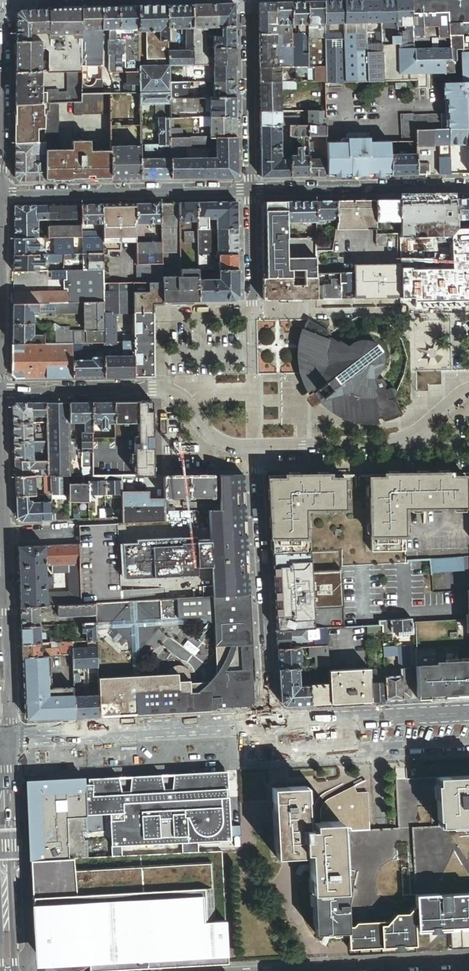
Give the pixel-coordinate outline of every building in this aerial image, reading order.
[(395,0),(395,3),(466,1),(466,7),(468,9),(468,0),(400,0),(395,0)] [(468,37),(468,9),(466,7),(466,1),(395,3),(397,62),(450,60),(449,38),(467,37),(468,37)] [(324,5),(324,2),(308,3),(308,25),(316,25),(324,24),(324,5)] [(292,25),(292,3),(275,4),(275,26),(292,25)] [(308,25),(308,3),(292,3),(292,25),(302,25),(308,25)] [(383,82),(379,3),(365,4),(365,23),(367,82),(383,82)] [(395,3),(379,3),(383,82),(398,81),(397,62),(395,3)] [(275,26),(275,4),(259,4),(259,35),(276,35),(275,34),(275,31),(275,26)] [(345,24),(365,23),(365,4),(344,5),(345,24)] [(206,28),(207,28),(208,28),(207,5),(192,6),(192,28),(193,28),(206,28)] [(216,28),(216,5),(207,5),(208,28),(216,28)] [(234,5),(216,5),(216,28),(221,28),(222,37),(234,37),(234,5)] [(345,83),(345,24),(344,5),(324,5),(324,24),(325,61),(325,67),(325,83),(325,84),(345,83)] [(192,28),(192,6),(179,6),(167,7),(167,30),(185,29),(185,52),(193,52),(192,28)] [(127,31),(139,30),(139,7),(120,8),(119,31),(119,36),(124,36),(127,33),(127,31)] [(167,30),(167,7),(146,7),(139,7),(139,30),(139,32),(147,33),(155,33),(156,31),(159,34),(160,52),(168,52),(167,30)] [(102,31),(102,8),(82,9),(81,33),(102,33),(102,31)] [(119,31),(120,8),(109,8),(102,8),(102,31),(109,31),(119,31)] [(81,33),(82,9),(49,10),(49,35),(49,36),(81,36),(81,35),(81,33)] [(49,35),(49,10),(20,11),(17,14),(16,43),(30,43),(30,35),(39,35),(49,35)] [(345,83),(367,82),(365,23),(345,24),(345,83)] [(316,25),(308,25),(308,34),(308,38),(313,38),(317,38),(316,25)] [(207,43),(206,28),(193,28),(193,44),(198,44),(202,43),(207,43)] [(216,28),(208,28),(207,28),(208,43),(214,43),(214,37),(222,37),(221,28),(216,28)] [(126,73),(139,73),(139,67),(139,32),(139,30),(127,31),(127,33),(124,36),(119,36),(119,45),(113,46),(109,46),(109,73),(126,73)] [(113,42),(113,46),(119,45),(119,36),(119,31),(109,31),(109,42),(113,42)] [(147,52),(160,52),(159,34),(156,31),(155,33),(147,33),(147,52)] [(292,34),(292,31),(281,31),(281,34),(283,40),(283,43),(283,48),(292,48),(292,34)] [(102,68),(102,33),(81,33),(81,35),(81,36),(81,73),(81,81),(88,81),(88,68),(102,68)] [(303,67),(308,67),(308,44),(308,38),(308,34),(303,34),(292,34),(292,48),(292,60),(292,67),(303,67)] [(30,35),(30,43),(38,43),(39,35),(30,35)] [(46,50),(49,50),(49,36),(49,35),(39,35),(38,43),(41,43),(41,50),(46,50)] [(260,67),(276,67),(276,60),(276,58),(272,58),(274,56),(274,50),(271,50),(271,43),(274,43),(276,44),(276,43),(276,35),(259,35),(260,67)] [(74,73),(81,73),(81,36),(49,36),(49,50),(49,53),(49,71),(49,72),(74,73)] [(234,49),(234,37),(222,37),(214,37),(214,43),(214,48),(214,49),(234,49)] [(467,37),(467,51),(461,51),(462,83),(442,83),(443,105),(468,105),(468,37),(467,37)] [(467,51),(467,37),(449,38),(450,60),(454,60),(457,60),(456,49),(460,49),(461,51),(467,51)] [(30,43),(16,43),(16,73),(41,72),(41,50),(41,43),(38,43),(30,43)] [(234,66),(234,49),(214,49),(208,49),(208,50),(208,52),(208,56),(213,56),(214,66),(234,66)] [(46,50),(41,50),(41,72),(42,72),(49,71),(49,53),(46,50)] [(168,60),(168,52),(160,52),(147,52),(147,61),(168,60)] [(193,66),(193,56),(193,52),(185,52),(168,52),(168,60),(168,66),(193,66)] [(208,56),(193,56),(193,66),(214,66),(213,56),(208,56)] [(415,81),(416,89),(426,89),(426,74),(454,73),(454,60),(450,60),(397,62),(398,81),(415,81)] [(169,83),(168,66),(139,67),(139,73),(139,86),(139,94),(169,94),(169,83)] [(214,66),(193,66),(168,66),(169,83),(185,83),(193,83),(206,83),(214,82),(214,66)] [(235,82),(234,66),(214,66),(214,82),(235,82)] [(281,79),(281,67),(276,67),(260,67),(260,83),(281,83),(281,79)] [(316,83),(325,83),(325,67),(318,67),(315,67),(316,83)] [(41,72),(16,73),(15,106),(43,105),(48,105),(48,94),(47,93),(41,93),(42,72),(41,72)] [(126,86),(139,86),(139,73),(126,73),(126,86)] [(102,94),(102,81),(99,81),(99,82),(98,84),(97,86),(96,87),(94,88),(91,89),(88,89),(85,88),(83,86),(81,84),(81,83),(81,93),(81,95),(102,94)] [(235,98),(235,82),(214,82),(214,98),(235,98)] [(185,83),(169,83),(169,94),(169,99),(186,99),(186,98),(185,83)] [(281,90),(281,83),(260,83),(260,112),(281,112),(281,90)] [(122,94),(139,94),(139,86),(126,86),(122,86),(122,94)] [(81,103),(81,95),(81,93),(74,93),(65,93),(65,91),(53,91),(53,94),(48,94),(48,105),(60,104),(75,103),(81,103)] [(110,94),(102,94),(81,95),(81,103),(81,116),(110,116),(110,94)] [(169,99),(169,94),(139,94),(139,106),(156,106),(169,105),(169,99)] [(210,98),(186,99),(169,99),(169,105),(169,114),(170,119),(183,119),(183,111),(203,111),(203,108),(210,108),(210,98)] [(235,112),(235,98),(214,98),(210,98),(210,108),(210,111),(210,113),(210,118),(235,118),(235,112)] [(60,151),(60,104),(48,105),(48,112),(45,112),(45,144),(45,156),(45,158),(45,164),(45,168),(45,181),(80,181),(80,142),(72,142),(72,151),(60,151)] [(44,116),(43,105),(15,106),(15,130),(15,145),(38,145),(38,130),(44,130),(44,116)] [(169,114),(169,105),(156,106),(156,114),(169,114)] [(416,118),(468,117),(468,105),(443,105),(444,114),(416,115),(416,118)] [(326,126),(326,119),(322,119),(322,114),(318,114),(318,111),(308,112),(308,123),(308,126),(326,126)] [(281,117),(281,112),(260,112),(260,127),(281,127),(281,117)] [(416,118),(416,115),(413,115),(413,114),(400,115),(401,143),(416,143),(416,131),(416,118)] [(290,127),(299,127),(299,117),(281,117),(281,127),(285,127),(290,127)] [(416,118),(416,131),(431,131),(449,130),(468,130),(468,117),(416,118)] [(210,118),(201,119),(201,127),(210,127),(210,118)] [(235,126),(235,118),(210,118),(210,127),(235,126)] [(170,139),(170,119),(159,119),(159,147),(170,147),(170,139)] [(308,138),(308,126),(301,127),(299,127),(290,127),(290,139),(308,138)] [(326,138),(326,126),(308,126),(308,138),(326,138)] [(281,131),(281,127),(260,127),(261,178),(290,178),(290,160),(286,160),(281,160),(281,131)] [(235,138),(235,129),(210,130),(211,138),(215,138),(235,138)] [(450,146),(449,130),(431,131),(432,147),(439,147),(440,175),(451,175),(450,159),(450,151),(450,146)] [(468,130),(449,130),(450,146),(460,146),(468,145),(468,138),(468,130)] [(431,131),(416,131),(416,143),(417,147),(432,147),(431,131)] [(390,156),(390,144),(369,144),(369,135),(347,135),(347,144),(347,177),(391,176),(390,156)] [(211,138),(191,139),(191,146),(191,147),(191,149),(216,149),(215,138),(211,138)] [(236,161),(235,138),(215,138),(216,149),(216,151),(216,159),(216,161),(236,161)] [(191,139),(170,139),(170,147),(180,147),(185,147),(191,147),(191,146),(191,139)] [(80,181),(110,181),(110,151),(97,151),(97,142),(80,142),(80,181)] [(18,182),(45,181),(45,168),(39,168),(39,164),(34,164),(34,156),(45,156),(45,144),(38,145),(15,145),(14,178),(18,182)] [(327,177),(347,177),(347,144),(326,144),(327,177)] [(140,180),(140,160),(140,147),(110,147),(110,151),(110,181),(140,180)] [(145,147),(145,160),(170,159),(170,147),(159,147),(145,147)] [(170,147),(170,159),(170,180),(202,179),(202,159),(186,159),(180,159),(180,147),(170,147)] [(290,178),(309,177),(309,160),(308,156),(303,156),(303,148),(296,148),(296,156),(290,156),(290,160),(290,178)] [(417,155),(390,156),(391,176),(417,176),(417,165),(417,155)] [(145,160),(140,160),(140,180),(145,180),(170,180),(170,159),(145,160)] [(236,175),(236,161),(216,161),(216,159),(210,159),(202,159),(202,179),(232,178),(236,175)] [(309,177),(326,177),(326,160),(309,160),(309,177)] [(417,176),(430,175),(430,165),(417,165),(417,176)] [(468,297),(468,221),(456,221),(456,200),(399,201),(399,223),(400,265),(400,281),(401,296),(401,299),(468,297)] [(456,200),(456,221),(468,220),(468,200),(456,200)] [(376,223),(375,201),(336,202),(336,221),(336,223),(335,231),(376,230),(376,223)] [(399,223),(399,201),(375,201),(376,223),(381,223),(399,223)] [(287,224),(286,202),(265,203),(261,206),(262,239),(287,239),(287,224)] [(315,222),(315,202),(286,202),(287,224),(315,223),(315,222)] [(336,221),(336,202),(315,202),(315,222),(326,221),(329,221),(332,221),(336,221)] [(236,203),(196,204),(197,222),(197,231),(207,231),(207,230),(207,225),(207,219),(216,219),(216,227),(216,230),(216,231),(237,230),(236,203)] [(161,225),(160,204),(135,205),(136,225),(143,225),(161,225)] [(179,222),(179,204),(160,204),(161,225),(161,244),(161,265),(162,276),(180,276),(179,222)] [(197,222),(196,204),(179,204),(179,222),(197,222)] [(102,225),(101,205),(80,206),(80,220),(80,225),(102,225)] [(37,221),(37,206),(14,207),(13,240),(34,239),(37,239),(37,236),(37,221)] [(48,221),(48,206),(37,206),(37,221),(43,221),(48,221)] [(80,220),(80,206),(48,206),(48,221),(51,221),(75,220),(80,220)] [(134,206),(102,206),(102,240),(135,239),(134,206)] [(48,238),(48,228),(48,224),(43,224),(42,224),(42,236),(37,236),(37,239),(48,238)] [(53,239),(80,238),(80,233),(80,227),(75,227),(51,228),(48,228),(48,238),(48,239),(53,239)] [(237,255),(237,230),(216,231),(216,232),(217,252),(217,256),(218,256),(237,255)] [(210,231),(207,231),(197,231),(197,237),(197,244),(198,256),(203,256),(210,256),(210,252),(210,232),(210,231)] [(184,244),(197,244),(197,237),(196,233),(184,233),(184,244)] [(385,235),(382,235),(376,235),(376,245),(386,245),(385,235)] [(101,254),(101,238),(53,240),(53,255),(101,254)] [(316,259),(316,252),(316,246),(316,238),(287,239),(262,239),(262,259),(316,259)] [(34,245),(34,239),(13,240),(13,256),(34,255),(33,250),(39,251),(39,250),(40,250),(40,249),(41,248),(40,248),(40,247),(40,246),(39,246),(39,245),(38,245),(34,245)] [(53,239),(48,239),(39,239),(39,245),(39,246),(40,246),(40,247),(40,248),(41,248),(40,249),(40,250),(39,250),(41,252),(51,251),(51,255),(53,255),(53,240),(53,239)] [(152,265),(161,265),(161,244),(143,244),(136,244),(136,265),(146,265),(146,259),(152,259),(152,265)] [(87,271),(102,270),(102,254),(87,255),(87,271)] [(39,255),(34,255),(13,256),(13,266),(13,272),(39,271),(39,266),(45,266),(46,265),(47,264),(47,263),(47,262),(46,262),(46,261),(45,261),(39,261),(39,255)] [(237,270),(237,255),(218,256),(218,271),(237,270)] [(208,256),(203,256),(203,270),(212,270),(212,267),(208,267),(207,264),(207,262),(208,262),(208,256)] [(316,278),(316,259),(262,259),(263,279),(292,279),(304,279),(316,278)] [(145,284),(162,283),(162,276),(161,265),(152,265),(146,265),(136,265),(136,284),(145,284)] [(400,265),(353,266),(354,297),(363,297),(363,299),(386,299),(385,296),(401,296),(400,281),(400,265)] [(67,292),(44,293),(44,304),(49,304),(56,304),(103,303),(103,284),(102,270),(87,271),(66,271),(66,280),(63,280),(63,290),(67,290),(67,292)] [(212,280),(198,280),(199,302),(234,301),(238,298),(237,270),(218,271),(219,282),(216,284),(214,284),(214,282),(212,280)] [(341,300),(340,274),(328,274),(328,286),(323,287),(323,300),(341,300)] [(352,299),(351,274),(340,274),(341,300),(352,299)] [(198,276),(180,276),(162,276),(162,283),(162,302),(199,302),(198,280),(198,276)] [(292,279),(263,279),(263,298),(267,301),(317,300),(316,278),(304,279),(304,286),(292,286),(292,279)] [(150,302),(162,302),(162,283),(145,284),(145,293),(133,293),(133,313),(151,313),(150,302)] [(133,293),(133,284),(103,284),(103,303),(103,314),(115,313),(133,313),(133,293)] [(145,284),(136,284),(133,284),(133,293),(145,293),(145,284)] [(13,305),(39,304),(44,304),(44,293),(13,294),(13,305)] [(102,303),(56,304),(56,306),(56,309),(56,315),(84,315),(93,314),(93,326),(103,326),(102,303)] [(39,307),(39,304),(13,305),(12,316),(12,324),(34,324),(34,315),(39,315),(39,307)] [(104,343),(115,343),(115,313),(103,314),(103,326),(104,343)] [(151,377),(151,313),(133,313),(134,342),(134,350),(134,356),(134,377),(151,377)] [(94,331),(93,326),(93,314),(84,315),(85,331),(94,331)] [(328,332),(308,320),(305,326),(303,330),(302,330),(299,338),(297,346),(297,352),(297,360),(298,367),(300,375),(305,387),(309,395),(315,390),(323,400),(319,403),(326,409),(340,417),(347,420),(355,422),(362,424),(369,424),(378,424),(377,420),(383,419),(384,422),(392,420),(397,418),(403,415),(383,379),(378,380),(377,376),(380,373),(382,369),(383,367),(383,363),(383,358),(382,354),(378,347),(376,345),(369,341),(364,340),(359,340),(354,342),(351,344),(347,346),(339,341),(337,342),(331,338),(330,335),(328,332)] [(34,327),(34,324),(12,324),(12,344),(43,344),(43,338),(43,335),(33,335),(33,331),(34,331),(34,327)] [(56,334),(56,324),(34,324),(34,327),(38,329),(52,329),(53,330),(53,334),(56,334)] [(72,343),(104,343),(103,326),(93,326),(94,331),(85,331),(72,331),(72,343)] [(61,343),(69,343),(68,331),(68,328),(60,328),(61,343)] [(72,350),(71,343),(69,343),(61,343),(56,343),(53,343),(43,344),(12,344),(12,375),(15,379),(72,378),(72,350)] [(72,378),(104,377),(104,357),(91,357),(91,360),(82,360),(82,350),(72,350),(72,378)] [(104,377),(117,377),(116,356),(116,350),(111,350),(109,351),(109,356),(104,356),(104,357),(104,377)] [(122,377),(134,377),(134,356),(130,356),(123,356),(122,356),(122,377)] [(309,395),(305,398),(313,408),(319,403),(323,400),(315,390),(309,395)] [(114,424),(114,402),(92,403),(92,431),(105,431),(105,430),(109,430),(109,425),(112,425),(115,425),(114,424)] [(137,423),(137,402),(114,402),(114,424),(123,423),(123,426),(127,426),(127,423),(137,423)] [(152,426),(152,402),(137,402),(137,423),(137,426),(152,426)] [(47,418),(47,403),(31,404),(32,416),(35,416),(39,416),(42,418),(47,418)] [(69,423),(69,403),(47,403),(47,418),(47,423),(47,431),(47,442),(47,451),(48,461),(48,470),(48,477),(51,477),(64,477),(69,477),(70,477),(70,460),(70,446),(70,441),(69,440),(69,430),(69,423)] [(92,431),(92,403),(69,403),(69,423),(75,423),(84,423),(83,425),(83,432),(92,432),(92,431)] [(13,407),(14,424),(32,423),(32,416),(31,404),(16,404),(13,407)] [(14,442),(32,442),(32,423),(14,424),(14,442)] [(137,437),(137,426),(137,423),(127,423),(127,426),(123,426),(123,423),(114,424),(115,425),(115,434),(115,437),(137,437)] [(153,476),(152,426),(137,426),(137,437),(137,451),(137,476),(153,476)] [(92,434),(92,432),(83,432),(81,432),(82,452),(92,452),(92,440),(92,434)] [(33,451),(32,442),(14,442),(15,462),(30,462),(33,462),(33,461),(33,451)] [(47,451),(47,442),(43,442),(32,442),(33,451),(40,451),(47,451)] [(47,470),(48,470),(48,461),(33,462),(30,462),(30,470),(42,470),(47,470)] [(30,470),(30,462),(15,462),(15,477),(30,477),(30,470)] [(370,478),(371,551),(407,550),(406,508),(466,507),(466,477),(451,477),(451,473),(385,475),(386,478),(370,478)] [(306,509),(346,508),(345,478),(330,478),(330,474),(309,475),(286,475),(286,478),(270,479),(273,553),(306,552),(306,509)] [(220,511),(211,511),(213,541),(184,542),(184,539),(137,541),(137,544),(123,545),(124,577),(198,574),(197,569),(211,568),(212,582),(212,587),(213,597),(250,595),(244,475),(219,476),(220,511)] [(190,499),(190,476),(165,477),(165,499),(169,499),(185,499),(190,499)] [(215,498),(214,476),(190,476),(190,499),(195,499),(215,498)] [(35,477),(30,477),(15,477),(16,496),(27,496),(36,496),(35,480),(35,478),(35,477)] [(50,478),(35,478),(35,480),(46,480),(46,493),(40,493),(40,495),(50,495),(50,478)] [(64,483),(51,483),(51,495),(66,495),(66,483),(64,483)] [(88,495),(88,483),(84,483),(69,483),(69,495),(69,503),(89,502),(88,495)] [(106,495),(105,483),(88,483),(88,495),(106,495)] [(121,493),(121,483),(115,483),(110,483),(105,483),(106,495),(121,494),(121,493)] [(121,518),(121,524),(165,523),(165,512),(165,499),(149,499),(149,494),(147,493),(121,493),(121,494),(121,511),(121,518)] [(21,522),(51,521),(51,514),(51,503),(32,503),(30,500),(27,500),(27,496),(16,496),(17,519),(21,522)] [(165,499),(165,512),(175,512),(175,509),(169,509),(169,499),(165,499)] [(68,565),(79,565),(79,545),(45,546),(46,566),(51,566),(68,565)] [(46,566),(45,546),(18,548),(20,607),(39,607),(47,606),(46,593),(46,585),(46,577),(46,566)] [(344,608),(342,551),(310,552),(313,610),(344,608)] [(313,610),(310,552),(308,552),(306,552),(273,553),(278,632),(289,632),(307,631),(314,630),(313,610)] [(467,571),(466,558),(431,559),(431,573),(467,571)] [(81,592),(79,565),(68,565),(68,573),(69,592),(81,592)] [(203,598),(213,597),(212,587),(202,587),(203,598)] [(160,600),(165,600),(164,590),(121,592),(122,602),(160,600)] [(466,591),(468,620),(417,622),(414,624),(415,631),(415,635),(418,699),(468,696),(468,591),(466,591)] [(58,606),(81,604),(81,592),(69,592),(46,593),(47,606),(58,606)] [(165,708),(167,708),(169,708),(171,707),(172,707),(174,706),(175,706),(176,706),(177,705),(178,705),(179,704),(180,704),(181,704),(197,695),(210,694),(211,710),(215,710),(217,708),(247,706),(247,703),(249,703),(249,701),(251,701),(251,698),(254,698),(253,684),(255,684),(250,595),(213,597),(213,616),(214,624),(217,672),(209,683),(190,685),(191,681),(191,679),(191,676),(190,673),(188,671),(185,669),(182,668),(179,667),(175,668),(173,669),(170,671),(169,672),(168,674),(167,676),(141,678),(134,678),(98,680),(99,696),(100,716),(137,714),(137,712),(163,709),(165,708)] [(213,616),(213,597),(203,598),(176,599),(177,618),(213,616)] [(177,618),(176,599),(165,600),(160,600),(161,619),(177,618)] [(161,619),(160,600),(122,602),(95,604),(95,614),(96,624),(112,624),(112,630),(133,648),(140,647),(156,624),(156,619),(161,619)] [(95,614),(95,604),(81,604),(58,606),(59,616),(95,614)] [(40,627),(39,607),(20,607),(21,628),(40,627)] [(213,616),(177,618),(177,626),(214,624),(213,616)] [(177,626),(177,618),(161,619),(156,619),(156,624),(156,627),(161,627),(177,626)] [(413,631),(412,620),(380,622),(380,627),(383,626),(384,630),(384,632),(399,631),(413,631)] [(91,642),(97,641),(96,631),(96,624),(82,625),(83,633),(85,633),(86,642),(91,642)] [(156,627),(156,624),(140,647),(140,655),(161,627),(156,627)] [(40,633),(40,627),(21,628),(22,645),(41,644),(41,639),(43,639),(43,633),(40,633)] [(314,630),(307,631),(307,635),(308,641),(316,641),(321,641),(320,630),(314,630)] [(316,641),(316,647),(329,646),(328,630),(320,630),(321,641),(316,641)] [(290,636),(289,632),(278,632),(279,649),(288,648),(287,643),(290,643),(290,640),(290,636)] [(308,641),(307,635),(292,636),(292,640),(290,640),(290,643),(308,642),(308,641)] [(72,643),(57,643),(58,656),(72,655),(72,650),(72,643)] [(41,645),(41,644),(22,645),(22,658),(41,657),(41,656),(41,645)] [(56,655),(56,644),(41,645),(41,656),(56,655)] [(329,656),(329,646),(316,647),(310,647),(310,657),(329,656)] [(384,647),(385,657),(400,656),(399,651),(399,646),(384,647)] [(140,655),(140,647),(133,648),(134,678),(141,678),(140,655)] [(98,668),(97,648),(91,649),(75,649),(72,650),(72,655),(73,669),(76,669),(98,668)] [(300,648),(288,648),(279,649),(280,669),(298,668),(301,668),(301,662),(302,662),(302,656),(301,656),(300,648)] [(410,666),(409,651),(399,651),(400,656),(400,666),(403,666),(410,666)] [(41,657),(22,658),(23,670),(24,716),(28,716),(28,720),(75,717),(74,697),(74,688),(51,688),(50,656),(41,657)] [(410,677),(410,671),(404,672),(403,666),(400,666),(400,677),(402,677),(410,677)] [(298,674),(298,668),(280,669),(281,702),(285,706),(311,705),(310,686),(304,686),(302,688),(300,688),(298,687),(298,685),(299,684),(298,674)] [(371,679),(370,669),(330,671),(330,683),(331,704),(371,702),(370,679),(371,679)] [(386,677),(386,682),(387,701),(403,700),(402,677),(400,677),(386,677)] [(403,700),(411,699),(410,677),(402,677),(403,700)] [(387,701),(386,682),(374,683),(371,683),(372,701),(387,701)] [(322,704),(331,704),(330,683),(321,684),(310,685),(310,686),(311,705),(322,704)] [(256,708),(255,684),(253,684),(254,698),(251,698),(251,701),(249,701),(249,703),(247,703),(247,706),(217,708),(215,710),(256,708)] [(167,708),(165,708),(163,709),(137,712),(137,714),(211,710),(210,694),(197,695),(181,704),(180,704),(179,704),(178,705),(177,705),(176,706),(175,706),(174,706),(172,707),(171,707),(169,708),(167,708)] [(75,717),(100,716),(99,696),(74,697),(75,717)] [(229,826),(227,775),(194,776),(172,780),(174,775),(158,776),(161,779),(145,779),(130,782),(114,783),(98,781),(97,798),(99,797),(99,802),(104,813),(109,813),(111,849),(181,846),(182,853),(197,853),(197,845),(220,844),(220,841),(230,841),(230,836),(221,836),(220,826),(229,826)] [(97,798),(98,781),(114,783),(130,782),(145,779),(161,779),(158,776),(84,780),(84,785),(87,785),(87,788),(91,788),(91,795),(88,795),(88,797),(91,797),(89,814),(104,813),(99,802),(99,797),(97,798)] [(434,778),(437,827),(468,825),(468,776),(434,778)] [(437,827),(434,778),(396,780),(398,829),(411,828),(437,827)] [(84,780),(84,779),(27,782),(29,838),(30,861),(87,858),(86,841),(83,841),(82,833),(86,831),(85,814),(84,785),(84,780)] [(315,934),(347,932),(346,910),(346,904),(350,877),(343,877),(340,830),(340,823),(320,824),(313,824),(313,830),(307,830),(306,822),(299,822),(298,809),(305,808),(305,801),(304,787),(271,789),(272,810),(274,851),(275,858),(303,856),(302,853),(307,852),(309,879),(310,893),(311,893),(313,893),(314,927),(315,934)] [(340,823),(340,830),(349,830),(349,831),(369,831),(367,793),(356,794),(352,787),(326,801),(324,802),(322,805),(320,811),(320,824),(340,823)] [(306,822),(305,808),(298,809),(299,822),(306,822)] [(240,835),(240,825),(229,826),(220,826),(221,836),(230,836),(240,835)] [(174,905),(176,959),(226,956),(221,852),(197,853),(182,853),(87,858),(30,861),(31,869),(31,881),(84,879),(85,889),(92,888),(92,908),(174,905)] [(34,938),(35,943),(36,946),(38,950),(41,955),(45,958),(50,961),(57,964),(60,965),(65,965),(131,961),(176,959),(174,905),(92,908),(92,888),(85,889),(84,879),(31,881),(34,937),(34,938)] [(415,911),(416,924),(416,931),(449,929),(450,949),(468,948),(468,892),(414,895),(415,907),(415,911)] [(346,910),(347,932),(348,947),(350,947),(366,947),(365,923),(390,922),(390,912),(415,911),(415,907),(346,910)] [(413,925),(416,924),(415,911),(390,912),(390,922),(391,945),(414,944),(413,925)] [(391,945),(390,922),(365,923),(366,947),(391,945)]
